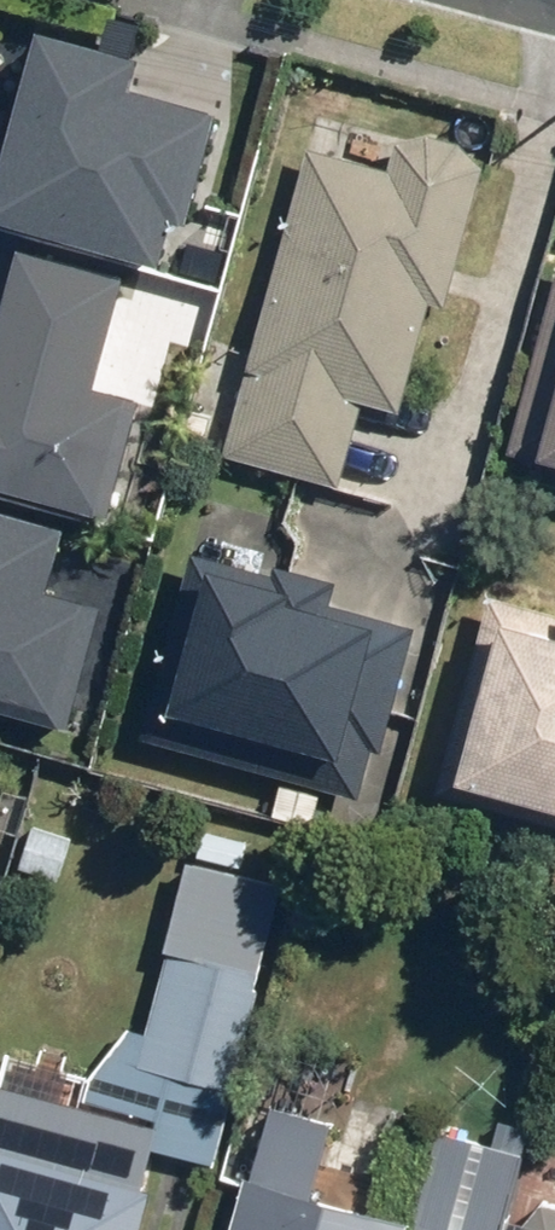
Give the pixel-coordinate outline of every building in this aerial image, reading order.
[(0,193),(0,203),(184,252),(226,95),(136,71),(144,43),(47,18),(0,193)] [(401,141),(317,116),(223,456),(341,486),(362,405),(401,415),(430,303),(447,307),(484,163),(492,165),(496,149),(433,133),(425,135),(401,141)] [(123,500),(155,384),(108,371),(138,265),(27,234),(0,333),(0,466),(123,500)] [(508,451),(554,463),(554,277),(508,451)] [(74,717),(111,584),(67,572),(81,518),(0,496),(0,697),(74,717)] [(272,575),(193,554),(141,742),(354,800),(362,770),(338,764),(378,620),(332,607),(338,585),(274,567),(272,575)] [(487,596),(431,793),(554,829),(554,615),(487,596)] [(123,1121),(0,1087),(0,1229),(141,1229),(153,1188),(143,1185),(152,1151),(214,1168),(290,892),(193,866),(123,1121)] [(270,1102),(234,1229),(408,1229),(410,1223),(311,1195),(333,1119),(270,1102)] [(522,1227),(521,1229),(554,1229),(554,1206),(541,1203),(522,1227)]
